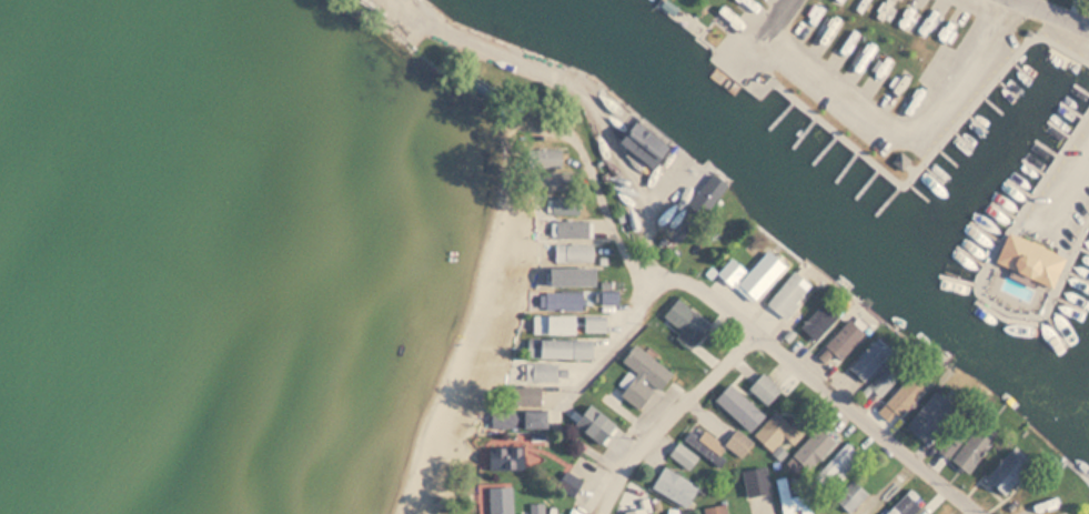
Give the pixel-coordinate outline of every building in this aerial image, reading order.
[(981,70),(987,82),(995,77),(989,66),(981,70)] [(613,138),(644,164),(665,140),(634,113),(613,138)] [(559,165),(559,147),(525,147),(525,165),(559,165)] [(562,189),(562,172),(542,172),(542,189),(562,189)] [(577,196),(549,196),(549,212),(577,212),(577,196)] [(554,238),(591,238),(591,219),(554,219),(554,238)] [(1009,228),(1065,254),(1050,284),(1035,276),(1031,284),(1007,272),(1010,266),(994,260),(1009,228)] [(592,260),(592,243),(553,243),(553,260),(592,260)] [(753,300),(783,264),(765,249),(735,284),(753,300)] [(1047,268),(1007,257),(997,294),(1037,305),(1047,268)] [(729,284),(743,270),(729,258),(716,272),(729,284)] [(588,266),(548,266),(548,284),(588,284),(588,266)] [(810,284),(791,269),(765,302),(784,318),(810,284)] [(537,309),(584,309),(584,292),(537,292),(537,309)] [(662,315),(696,341),(710,323),(676,296),(662,315)] [(797,323),(810,339),(837,314),(824,300),(797,323)] [(532,333),(571,333),(571,314),(532,314),(532,333)] [(605,332),(605,316),(576,316),(576,332),(605,332)] [(827,366),(861,332),(848,319),(814,353),(827,366)] [(588,356),(588,339),(525,339),(525,356),(588,356)] [(861,381),(887,355),(873,341),(846,366),(861,381)] [(657,390),(670,371),(632,343),(619,360),(634,371),(617,394),(638,409),(654,386),(657,390)] [(880,397),(904,370),(889,357),(866,385),(880,397)] [(556,362),(525,362),(525,380),(556,380),(556,362)] [(746,387),(766,404),(779,389),(760,372),(746,387)] [(925,390),(909,374),(883,402),(898,416),(925,390)] [(763,415),(727,382),(712,397),(747,432),(763,415)] [(540,386),(507,386),(507,404),(540,404),(540,386)] [(949,410),(934,393),(903,423),(918,439),(949,410)] [(542,427),(542,410),(490,410),(490,427),(542,427)] [(770,452),(785,436),(790,443),(799,434),(776,411),(753,434),(770,452)] [(946,452),(965,432),(957,424),(938,445),(946,452)] [(790,455),(807,471),(835,442),(818,426),(790,455)] [(726,456),(716,450),(722,443),(704,429),(697,436),(689,430),(682,439),(718,466),(726,456)] [(753,442),(735,429),(724,444),(742,457),(753,442)] [(966,472),(991,442),(976,429),(950,458),(966,472)] [(667,454),(689,471),(698,456),(676,441),(667,454)] [(833,487),(859,453),(844,441),(817,475),(833,487)] [(522,445),(485,445),(485,470),(522,470),(522,445)] [(984,478),(1002,495),(1026,466),(1007,451),(984,478)] [(769,491),(765,465),(740,470),(745,495),(769,491)] [(687,505),(696,484),(659,467),(651,490),(687,505)] [(556,490),(575,494),(579,476),(561,472),(556,490)] [(780,513),(811,513),(807,488),(793,491),(789,475),(775,477),(780,513)] [(870,497),(854,480),(837,495),(853,513),(870,497)] [(486,513),(512,513),(512,485),(486,485),(486,513)] [(925,503),(909,487),(882,513),(914,513),(925,503)] [(531,513),(543,513),(543,503),(531,503),(531,513)] [(725,503),(699,507),(700,513),(727,513),(725,503)]
